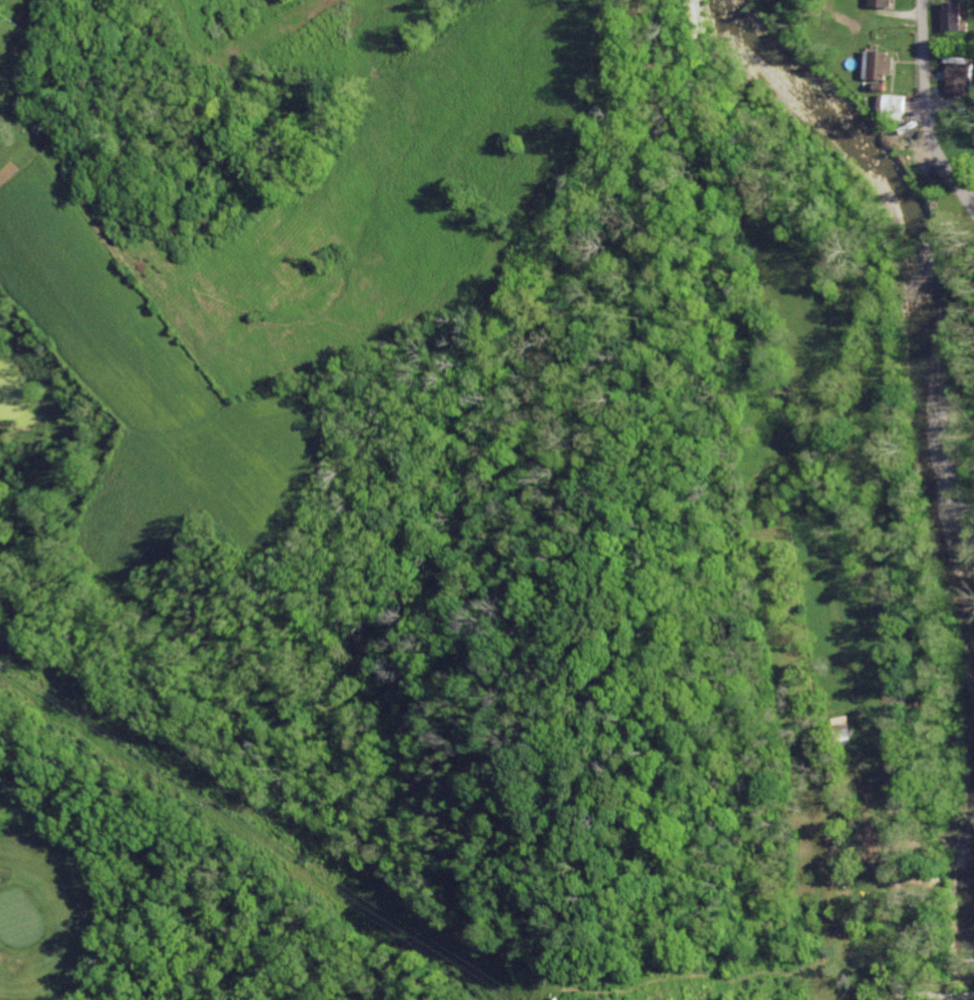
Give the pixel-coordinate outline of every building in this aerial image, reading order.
[(936,3),(938,33),(967,31),(966,21),(961,22),(960,1),(936,3)] [(864,50),(863,82),(887,82),(887,76),(893,77),(893,58),(886,58),(886,51),(864,50)] [(933,70),(931,95),(967,98),(970,62),(944,60),(943,70),(933,70)] [(877,94),(876,112),(903,113),(903,95),(877,94)]
